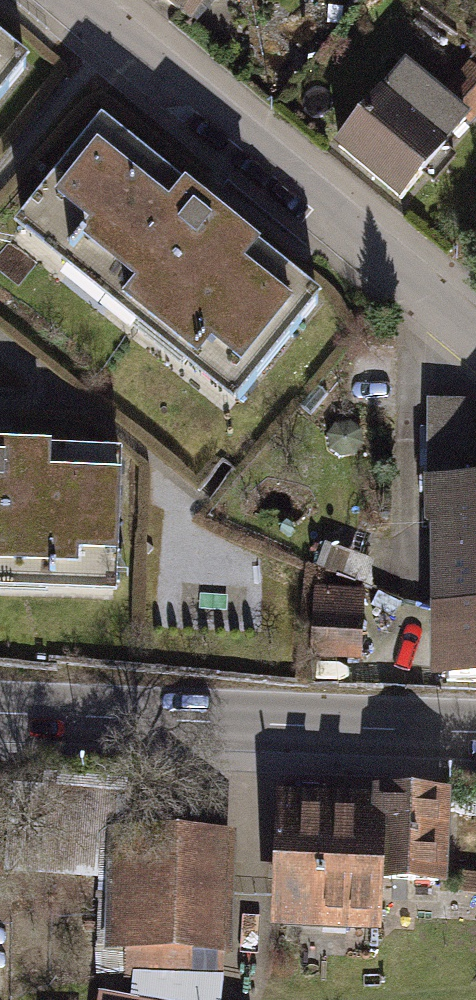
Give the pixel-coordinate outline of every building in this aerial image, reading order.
[(198,35),(229,0),(158,0),(198,35)] [(34,68),(0,41),(0,111),(34,68)] [(413,212),(475,135),(475,128),(471,124),(475,118),(475,70),(473,68),(445,103),(409,73),(342,154),(413,212)] [(26,222),(237,393),(324,286),(113,115),(26,222)] [(430,407),(427,521),(447,522),(447,682),(475,682),(475,414),(466,407),(430,407)] [(124,602),(129,461),(0,457),(0,597),(124,602)] [(362,571),(307,568),(303,645),(358,647),(362,571)] [(386,798),(386,802),(384,897),(454,898),(456,799),(386,798)] [(384,940),(384,897),(386,802),(281,801),(279,939),(384,940)] [(238,841),(111,839),(110,959),(126,959),(126,983),(194,984),(194,960),(237,960),(238,841)]
